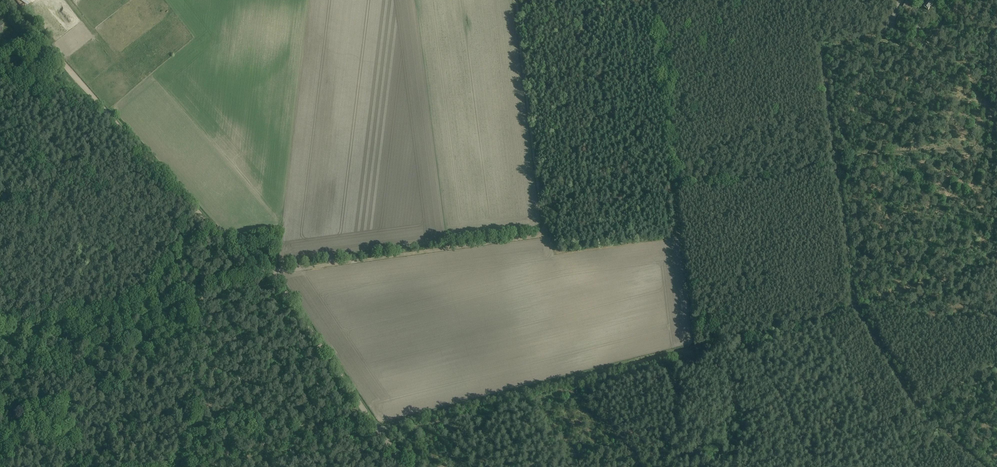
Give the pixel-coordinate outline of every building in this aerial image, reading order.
[(933,5),(929,1),(924,7),(928,11),(933,5)] [(920,8),(906,2),(902,11),(916,17),(920,8)]
